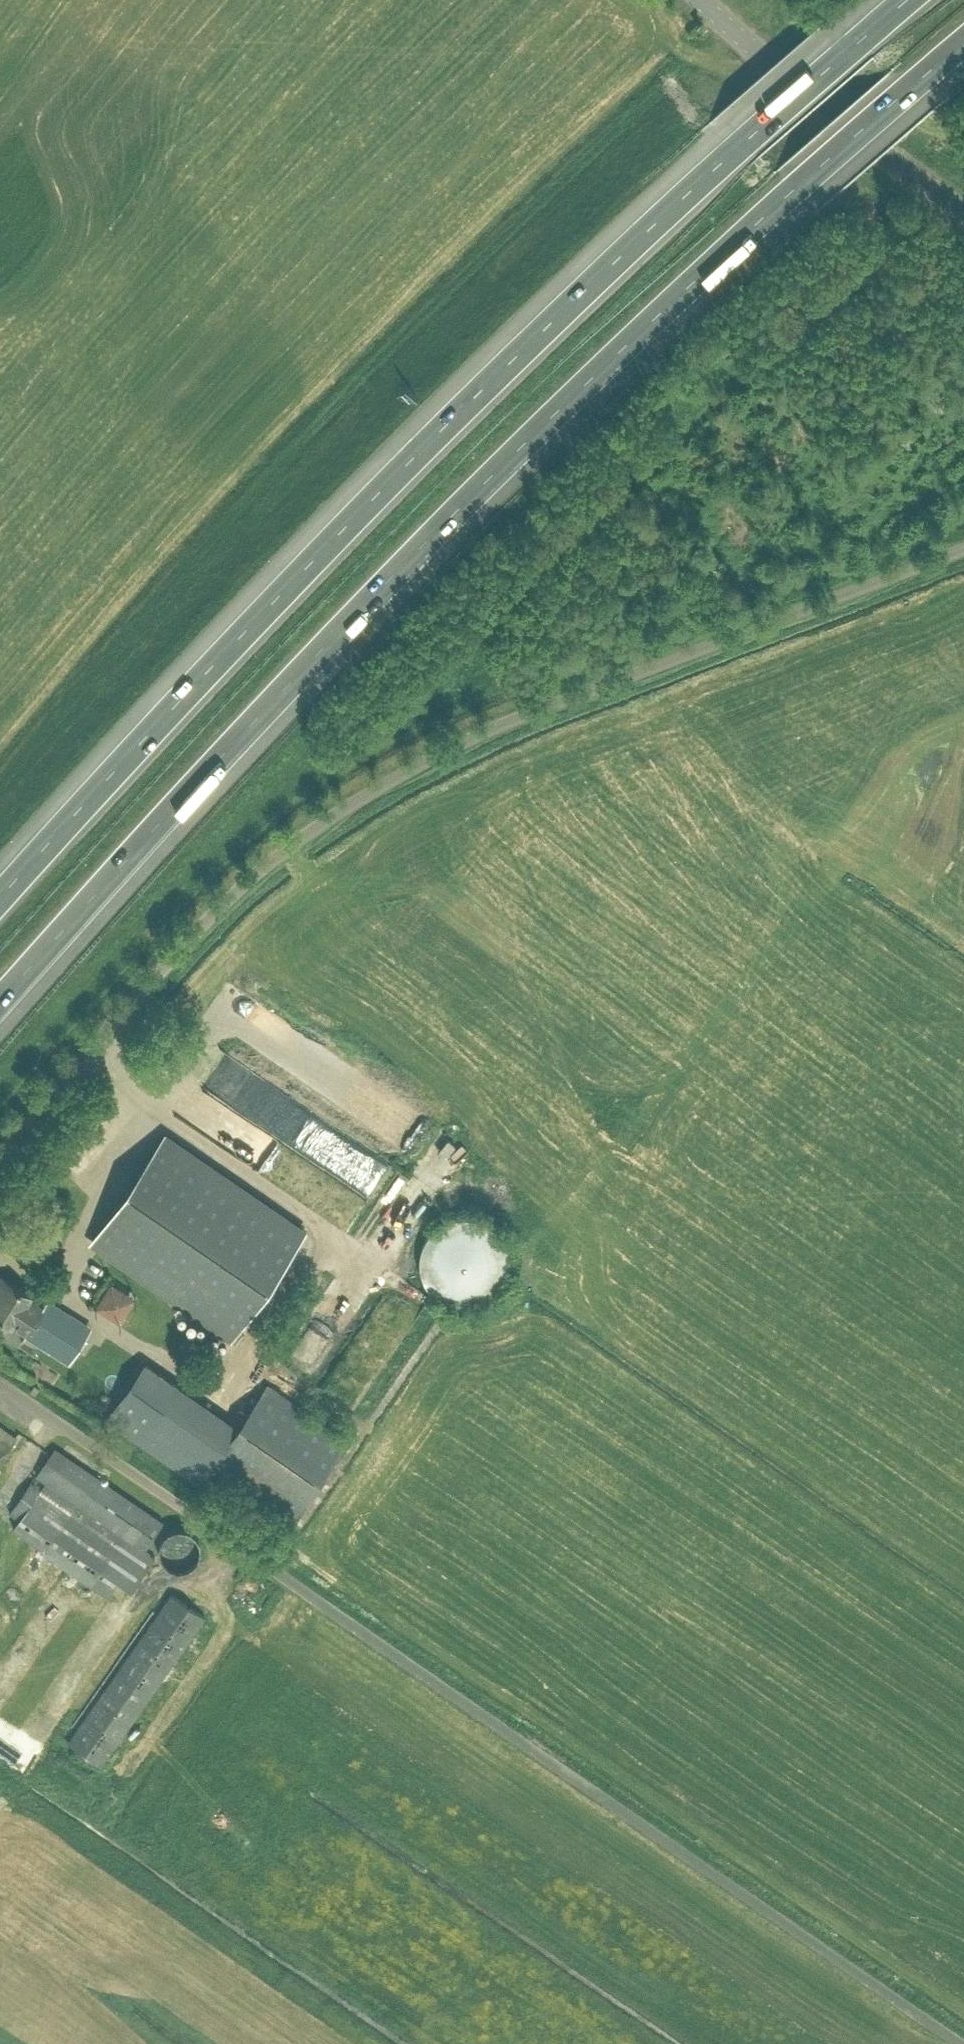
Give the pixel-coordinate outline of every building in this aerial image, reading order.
[(320,621),(306,632),(313,641),(327,630),(320,621)] [(232,1337),(304,1232),(163,1135),(91,1239),(232,1337)] [(473,1216),(463,1216),(455,1217),(449,1218),(444,1221),(437,1225),(430,1231),(425,1239),(421,1250),(419,1256),(419,1265),(420,1271),(422,1276),(425,1283),(430,1290),(436,1296),(445,1301),(452,1304),(461,1305),(469,1305),(481,1302),(491,1296),(499,1289),(503,1283),(506,1276),(508,1269),(509,1259),(507,1248),(504,1240),(499,1232),(492,1225),(482,1219),(473,1216)] [(24,1289),(2,1275),(0,1279),(0,1316),(12,1323),(13,1322),(27,1331),(25,1334),(62,1357),(69,1346),(54,1336),(57,1331),(64,1335),(76,1316),(42,1294),(36,1302),(22,1293),(24,1289)] [(144,1362),(104,1417),(139,1443),(179,1387),(144,1362)] [(210,1464),(289,1521),(346,1444),(267,1386),(210,1464)] [(15,1436),(0,1426),(0,1458),(15,1436)] [(14,1526),(13,1526),(29,1537),(44,1549),(55,1535),(131,1590),(155,1557),(144,1550),(163,1524),(56,1447),(36,1475),(44,1481),(40,1487),(31,1480),(10,1511),(19,1518),(14,1526)] [(165,1532),(163,1535),(161,1538),(160,1541),(159,1544),(159,1547),(159,1551),(160,1554),(162,1557),(164,1560),(166,1563),(169,1565),(173,1566),(176,1567),(180,1568),(183,1567),(187,1566),(190,1565),(193,1563),(195,1560),(197,1557),(199,1554),(200,1551),(200,1547),(200,1544),(199,1541),(198,1538),(196,1535),(194,1532),(191,1530),(188,1528),(185,1527),(181,1526),(178,1526),(174,1527),(171,1528),(168,1530),(165,1532)] [(67,1740),(113,1773),(217,1626),(171,1594),(67,1740)]
